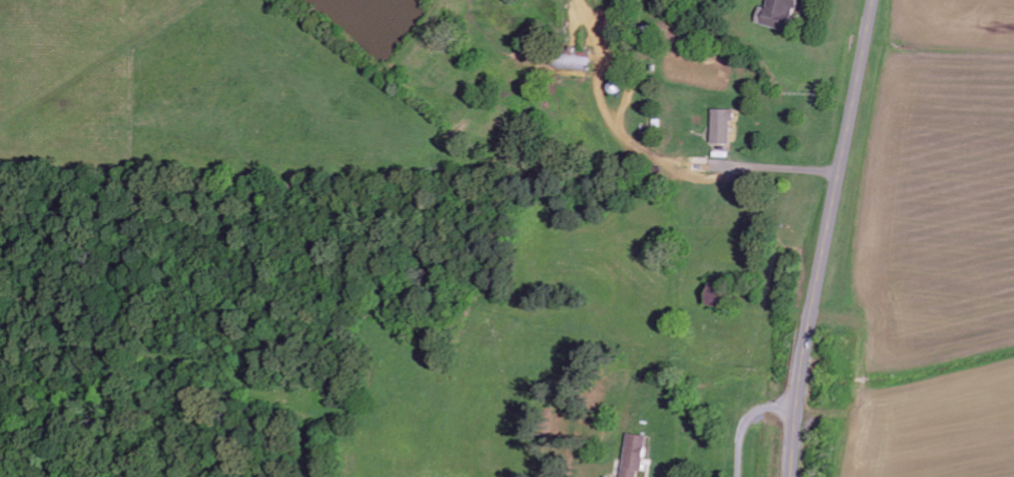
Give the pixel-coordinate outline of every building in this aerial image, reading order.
[(805,0),(771,0),(769,8),(762,6),(758,22),(797,31),(805,0)] [(736,120),(741,120),(741,109),(717,109),(716,142),(735,143),(736,120)] [(651,435),(630,433),(624,476),(645,476),(651,435)]
